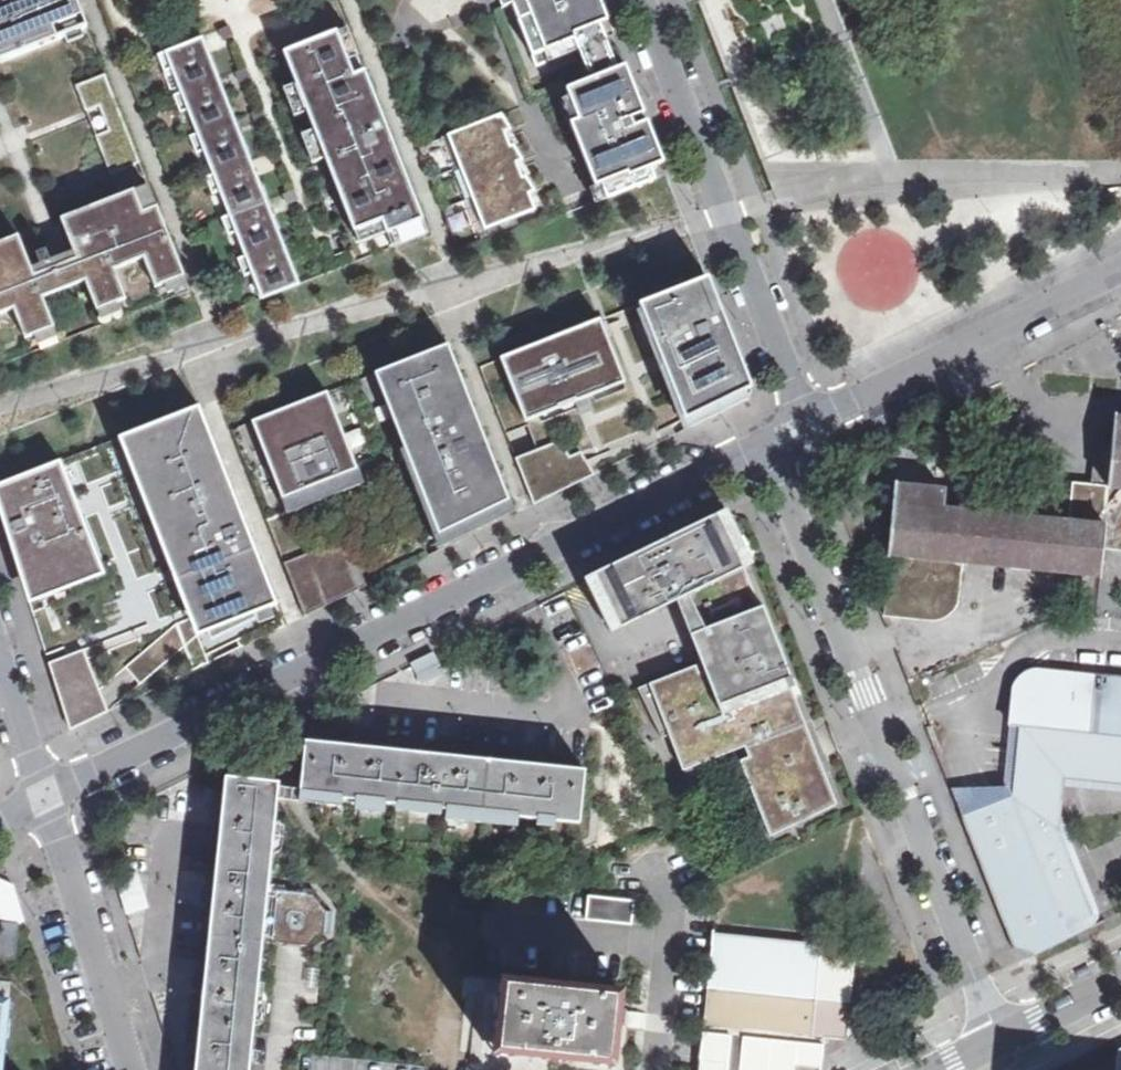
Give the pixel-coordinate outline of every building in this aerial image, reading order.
[(87,33),(75,0),(0,0),(0,64),(87,33)] [(494,5),(496,11),(507,8),(534,71),(575,54),(604,42),(613,38),(598,0),(492,0),(494,5)] [(343,15),(266,44),(351,264),(429,234),(343,15)] [(163,49),(179,91),(215,77),(203,46),(199,35),(163,49)] [(604,42),(575,54),(585,80),(615,69),(604,42)] [(645,118),(624,66),(615,69),(585,80),(561,90),(572,120),(564,124),(573,146),(590,188),(596,185),(602,200),(655,179),(650,166),(662,161),(657,149),(645,118)] [(103,73),(72,85),(83,113),(97,107),(106,131),(94,136),(108,173),(136,163),(103,73)] [(215,77),(179,91),(193,130),(229,116),(219,88),(215,77)] [(515,146),(514,143),(511,137),(509,132),(502,115),(502,114),(448,135),(448,136),(461,167),(515,146)] [(229,116),(193,130),(208,171),(245,157),(235,131),(229,116)] [(474,200),(528,179),(524,170),(523,166),(521,162),(515,146),(461,167),(474,200)] [(245,157),(208,171),(224,213),(260,199),(250,170),(245,157)] [(12,305),(23,334),(48,324),(36,292),(83,275),(96,308),(119,299),(108,270),(141,258),(154,294),(183,284),(142,177),(49,212),(62,245),(53,249),(46,252),(42,240),(25,247),(30,260),(24,262),(12,231),(0,235),(0,310),(12,305)] [(487,231),(540,210),(535,197),(532,190),(531,186),(528,179),(474,200),(487,231)] [(260,199),(224,213),(241,255),(277,241),(265,211),(260,199)] [(277,241),(241,255),(257,300),(293,287),(281,254),(277,241)] [(708,278),(640,305),(687,421),(752,391),(708,278)] [(600,320),(500,359),(526,422),(625,383),(600,320)] [(448,345),(375,373),(440,535),(509,502),(448,345)] [(326,393),(253,422),(284,499),(313,487),(319,501),(341,492),(335,478),(358,469),(326,393)] [(139,439),(212,628),(269,606),(270,609),(276,606),(247,532),(237,536),(228,512),(238,508),(199,407),(119,437),(123,445),(139,439)] [(1108,486),(1120,488),(1120,418),(1114,417),(1108,486)] [(139,439),(123,445),(198,637),(209,633),(212,642),(258,619),(260,624),(274,619),(270,609),(269,606),(212,628),(139,439)] [(534,453),(551,497),(583,480),(560,441),(534,453)] [(100,567),(62,470),(64,469),(61,461),(0,485),(0,493),(1,493),(42,600),(60,593),(57,584),(69,579),(100,567)] [(335,478),(341,492),(363,483),(358,469),(335,478)] [(1108,486),(1072,483),(1068,521),(943,509),(945,491),(895,486),(893,512),(884,594),(884,615),(921,619),(931,620),(948,614),(957,601),(960,581),(961,562),(1101,576),(1104,548),(1120,550),(1120,488),(1108,486)] [(313,487),(284,499),(290,513),(319,501),(313,487)] [(509,502),(440,535),(445,548),(514,515),(509,502)] [(247,532),(238,508),(228,512),(237,536),(247,532)] [(697,625),(757,602),(724,514),(642,555),(586,581),(610,630),(635,618),(662,605),(663,608),(677,601),(686,596),(697,625)] [(342,543),(307,557),(322,593),(357,578),(342,543)] [(322,593),(307,557),(285,565),(305,617),(362,591),(357,578),(322,593)] [(57,584),(60,593),(72,588),(69,579),(57,584)] [(697,625),(686,596),(677,601),(702,664),(721,656),(719,650),(709,654),(697,625)] [(838,805),(757,602),(697,625),(709,654),(719,650),(721,656),(702,664),(638,688),(662,738),(669,735),(683,771),(745,747),(749,757),(740,761),(770,837),(838,805)] [(153,671),(185,643),(175,631),(142,658),(153,671)] [(49,664),(52,673),(88,659),(85,650),(49,664)] [(412,667),(420,682),(442,671),(434,655),(412,667)] [(64,709),(101,691),(88,659),(52,673),(64,709)] [(1036,674),(1032,674),(1027,674),(1023,676),(1019,679),(1016,683),(1013,687),(1013,692),(1009,723),(1020,724),(1013,797),(962,818),(1015,948),(1035,954),(1068,937),(1060,917),(1064,916),(1086,917),(1091,916),(1092,914),(1092,911),(1060,829),(1066,777),(1120,783),(1120,681),(1036,674)] [(101,691),(64,709),(71,731),(109,713),(101,691)] [(306,742),(301,795),(580,823),(585,770),(546,766),(545,758),(539,758),(527,754),(526,758),(524,764),(461,758),(460,755),(459,749),(453,749),(441,745),(438,755),(367,748),(367,738),(354,739),(348,737),(345,746),(306,742)] [(225,793),(223,793),(216,794),(217,801),(213,813),(223,815),(216,878),(207,880),(208,886),(204,898),(214,900),(207,964),(198,966),(199,972),(195,984),(205,986),(198,1050),(189,1051),(189,1057),(186,1069),(188,1069),(250,1069),(254,1026),(259,1026),(265,1021),(267,999),(262,993),(258,992),(263,937),(273,938),(275,938),(279,897),(268,896),(272,854),(277,854),(283,849),(285,827),(280,821),(275,821),(277,805),(279,792),(279,784),(227,778),(225,793)] [(127,915),(146,909),(134,873),(115,879),(127,915)] [(284,893),(279,897),(275,938),(279,943),(309,946),(324,934),(330,935),(333,912),(326,911),(314,896),(315,890),(285,887),(284,893)] [(612,899),(584,897),(582,921),(632,926),(634,901),(612,899)] [(12,976),(12,971),(13,960),(16,960),(19,924),(11,923),(2,923),(2,929),(0,929),(0,975),(12,976)] [(846,1039),(856,949),(713,934),(699,1069),(794,1069),(795,1064),(821,1067),(824,1037),(846,1039)] [(621,991),(502,979),(494,1054),(614,1066),(621,991)] [(0,1001),(0,1069),(2,1069),(9,1002),(0,1001)]
